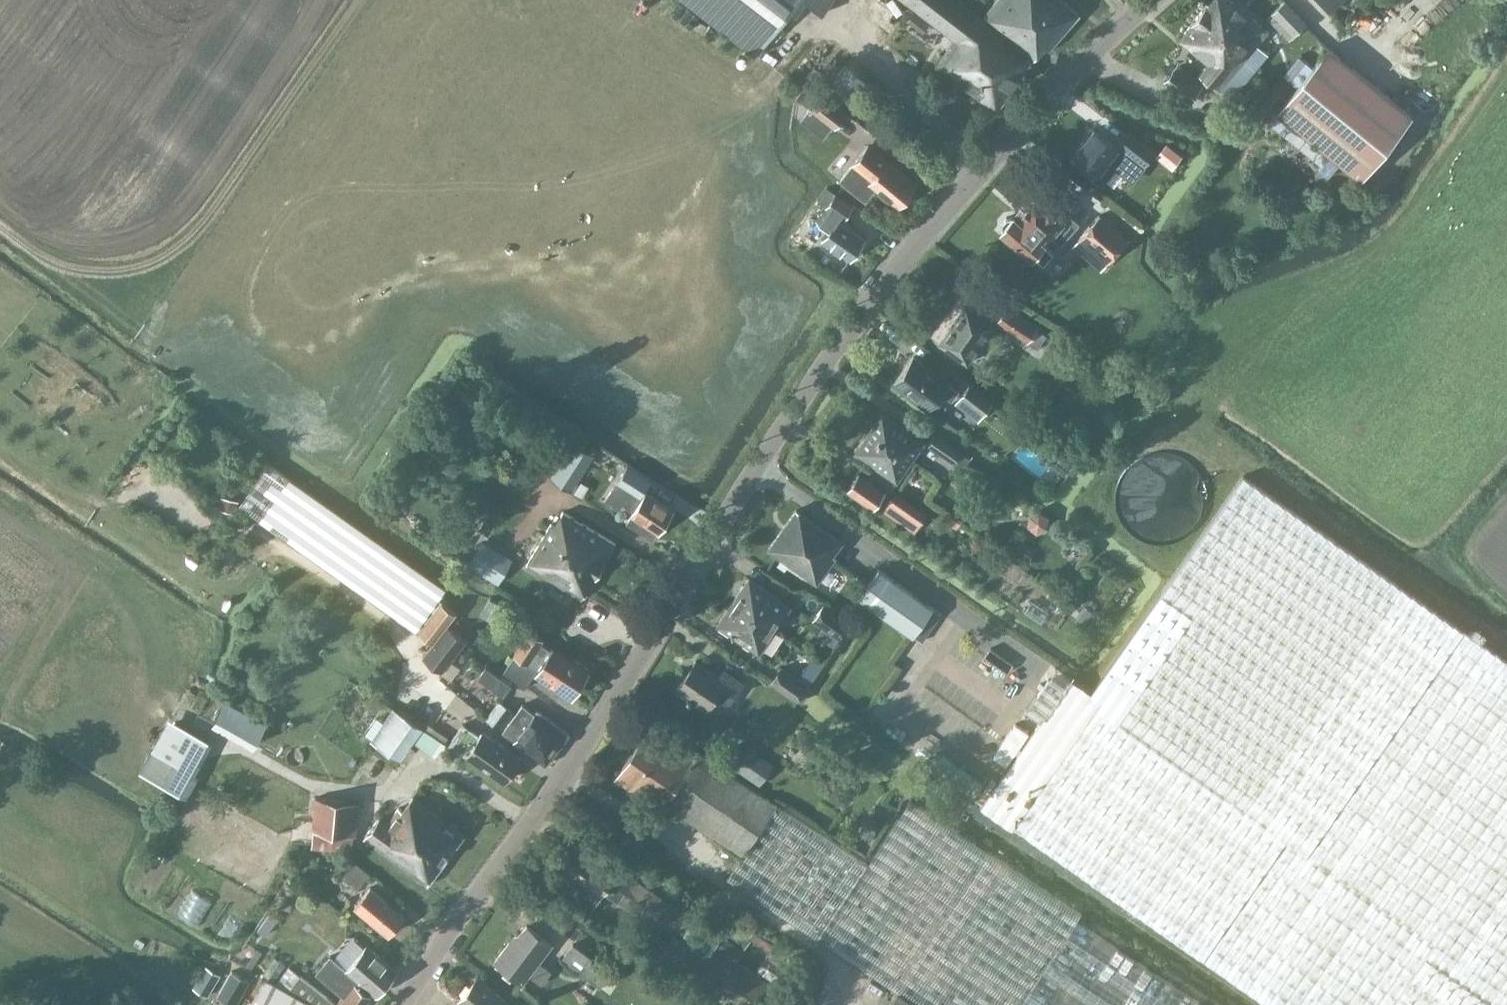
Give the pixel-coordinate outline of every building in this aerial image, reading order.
[(756,54),(791,8),(797,13),(805,1),(822,14),(833,0),(685,0),(756,54)] [(1028,56),(957,0),(903,0),(954,39),(936,65),(996,110),(1024,73),(1019,69),(1028,56)] [(1078,14),(1062,0),(997,0),(984,15),(1034,58),(1045,45),(1048,48),(1078,14)] [(1198,15),(1260,65),(1267,55),(1256,46),(1268,30),(1231,0),(1212,0),(1208,4),(1207,3),(1198,15)] [(1328,10),(1339,0),(1318,0),(1328,10)] [(1403,9),(1389,22),(1403,37),(1417,25),(1403,9)] [(1260,65),(1198,15),(1179,39),(1208,63),(1199,74),(1219,91),(1237,66),(1250,76),(1260,65)] [(1328,47),(1314,65),(1277,111),(1361,179),(1412,115),(1328,47)] [(835,88),(849,99),(866,78),(845,60),(829,78),(837,85),(835,88)] [(1175,67),(1164,80),(1191,100),(1200,87),(1175,67)] [(836,127),(846,113),(806,84),(796,98),(836,127)] [(1156,151),(1130,131),(1118,149),(1116,147),(1116,146),(1094,129),(1073,156),(1095,174),(1106,160),(1115,167),(1125,154),(1125,153),(1144,167),(1156,151)] [(915,183),(868,145),(840,180),(865,200),(875,188),(897,206),(915,183)] [(823,240),(849,259),(864,238),(849,228),(851,225),(843,219),(852,206),(835,194),(817,219),(831,230),(823,240)] [(1002,228),(1000,229),(1031,256),(1032,254),(1043,264),(1053,252),(1042,243),(1050,234),(1060,244),(1079,222),(1067,213),(1061,220),(1054,214),(1054,210),(1050,206),(1045,206),(1034,197),(1016,217),(1013,214),(1012,216),(1006,217),(1002,222),(1002,228)] [(1099,215),(1078,239),(1071,246),(1100,271),(1127,240),(1099,215)] [(967,364),(993,325),(966,306),(939,344),(967,364)] [(1038,349),(1048,335),(1006,307),(996,321),(1027,342),(1038,349)] [(895,381),(929,407),(940,392),(951,401),(958,391),(947,383),(949,381),(936,372),(935,373),(913,357),(895,381)] [(977,422),(981,417),(992,404),(971,387),(967,385),(953,404),(977,422)] [(882,413),(869,433),(910,462),(924,442),(882,413)] [(910,462),(869,433),(855,453),(896,481),(910,462)] [(963,469),(971,458),(962,453),(962,452),(935,433),(928,445),(954,463),(955,463),(963,469)] [(574,441),(569,449),(556,440),(542,461),(556,469),(552,475),(573,488),(594,454),(574,441)] [(1021,445),(1011,445),(1010,463),(1021,463),(1021,445)] [(1073,466),(1049,447),(1040,458),(1064,477),(1067,473),(1071,476),(1074,471),(1071,469),(1073,466)] [(1204,504),(1205,495),(1204,487),(1202,479),(1197,471),(1193,464),(1186,459),(1178,454),(1170,451),(1162,450),(1151,451),(1142,453),(1134,457),(1128,462),(1122,470),(1118,477),(1115,487),(1114,495),(1115,504),(1117,512),(1122,521),(1127,527),(1132,532),(1140,537),(1148,540),(1158,541),(1169,540),(1176,538),(1185,533),(1191,528),(1197,521),(1202,512),(1204,504)] [(417,631),(439,599),(447,589),(289,478),(268,463),(261,474),(271,481),(263,492),(274,500),(259,521),(417,631)] [(653,540),(672,510),(646,492),(643,497),(640,496),(650,480),(627,465),(605,500),(620,509),(623,505),(633,511),(626,522),(653,540)] [(885,491),(858,473),(846,490),(873,508),(885,491)] [(1270,1004),(1506,1004),(1506,660),(1244,477),(1092,693),(1071,678),(981,807),(1012,829),(1203,963),(1206,959),(1270,1004)] [(895,491),(887,503),(881,512),(907,530),(912,522),(920,528),(928,517),(921,512),(922,509),(895,491)] [(221,509),(233,512),(235,503),(223,499),(221,509)] [(798,506),(768,549),(816,583),(837,554),(834,551),(843,538),(798,506)] [(1040,510),(1029,514),(1027,526),(1037,533),(1047,528),(1049,516),(1040,510)] [(582,599),(615,543),(563,512),(554,526),(551,524),(526,566),(582,599)] [(481,541),(467,564),(500,583),(513,559),(481,541)] [(883,564),(859,597),(912,635),(936,602),(883,564)] [(748,578),(733,601),(774,629),(790,606),(748,578)] [(774,629),(733,601),(717,625),(758,653),(774,629)] [(442,602),(418,632),(432,642),(456,613),(442,602)] [(849,623),(824,606),(814,620),(839,637),(849,623)] [(935,608),(913,634),(918,639),(941,613),(935,608)] [(464,629),(456,623),(452,629),(447,626),(423,657),(442,672),(466,640),(459,635),(464,629)] [(524,688),(536,669),(547,676),(545,680),(558,689),(560,685),(574,694),(588,673),(585,671),(588,668),(575,660),(573,663),(560,656),(540,642),(542,638),(530,630),(502,673),(524,688)] [(728,706),(743,684),(723,670),(719,677),(695,661),(676,689),(705,710),(714,697),(728,706)] [(504,695),(511,685),(486,667),(479,677),(504,695)] [(798,700),(807,686),(781,668),(771,682),(798,700)] [(193,682),(191,695),(207,698),(209,684),(193,682)] [(919,691),(909,712),(964,738),(974,717),(919,691)] [(499,730),(513,712),(498,701),(484,719),(499,730)] [(211,724),(253,747),(265,725),(224,702),(211,724)] [(522,704),(514,714),(502,731),(545,764),(568,733),(537,709),(534,713),(522,704)] [(372,739),(396,756),(408,738),(434,756),(443,744),(394,709),(372,739)] [(138,771),(161,783),(187,797),(198,778),(194,776),(212,744),(167,719),(138,771)] [(448,745),(463,755),(466,757),(467,755),(504,781),(520,758),(483,732),(480,736),(463,724),(448,745)] [(732,761),(723,755),(715,750),(708,760),(697,753),(692,760),(648,730),(615,779),(660,809),(664,803),(742,855),(775,805),(725,771),(732,761)] [(735,770),(758,786),(772,767),(748,750),(735,770)] [(402,810),(398,807),(387,823),(379,817),(364,837),(427,885),(464,835),(412,796),(402,810)] [(353,834),(361,835),(364,802),(343,800),(316,797),(312,829),(314,830),(312,846),(352,850),(353,834)] [(775,805),(742,855),(727,879),(898,993),(917,1004),(1020,1004),(1078,920),(1082,913),(911,800),(868,864),(775,805)] [(290,833),(305,833),(305,816),(289,816),(290,833)] [(857,848),(868,835),(847,818),(837,831),(857,848)] [(557,864),(567,871),(566,873),(568,874),(558,888),(591,910),(610,882),(611,883),(605,893),(627,908),(630,904),(662,927),(676,907),(618,868),(614,875),(570,845),(557,864)] [(371,873),(355,860),(341,876),(357,890),(371,873)] [(388,934),(404,915),(370,887),(354,906),(388,934)] [(721,934),(707,958),(690,947),(673,936),(664,949),(681,960),(674,970),(716,997),(729,1004),(752,1004),(767,978),(738,960),(749,940),(759,947),(764,939),(753,932),(757,925),(742,915),(738,922),(729,916),(724,923),(727,925),(721,934)] [(1078,920),(1020,1004),(1206,1004),(1078,920)] [(277,922),(266,937),(270,941),(281,925),(277,922)] [(541,984),(551,971),(538,961),(552,944),(527,925),(512,944),(509,942),(494,961),(522,982),(529,974),(541,984)] [(561,959),(600,988),(611,973),(573,943),(561,959)] [(375,994),(396,970),(366,945),(346,968),(331,955),(315,973),(342,995),(352,983),(353,982),(356,985),(360,981),(375,994)] [(203,956),(189,982),(207,991),(220,964),(203,956)] [(342,995),(335,1004),(300,975),(288,966),(275,984),(268,980),(266,979),(251,1004),(363,1004),(371,996),(356,985),(353,982),(352,983),(342,995)] [(229,1004),(247,978),(231,967),(213,994),(229,1004)] [(459,1000),(466,1004),(512,1004),(476,978),(459,1000)] [(898,993),(890,1004),(917,1004),(898,993)]
